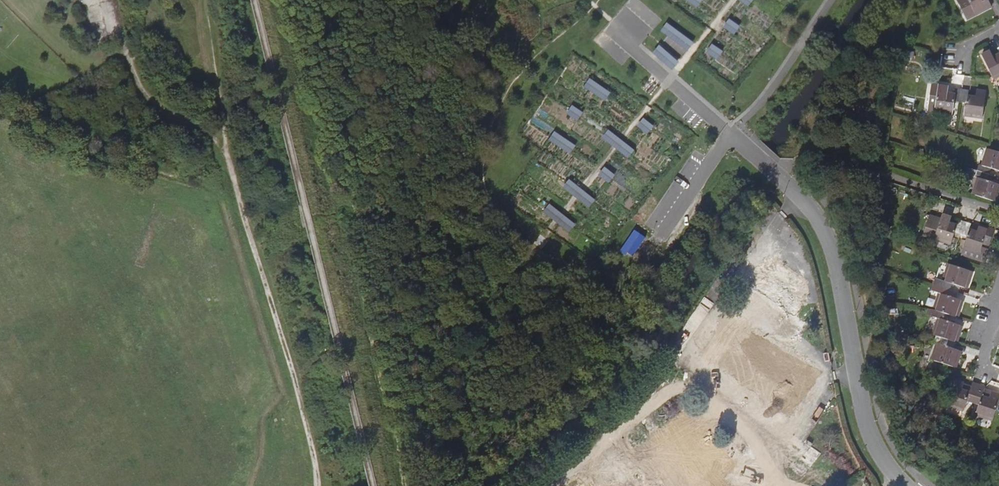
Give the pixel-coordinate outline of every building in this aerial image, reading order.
[(958,1),(967,20),(992,7),(988,0),(961,0),(958,1)] [(669,21),(662,30),(671,37),(666,43),(682,56),(694,42),(669,21)] [(678,61),(661,47),(656,54),(673,67),(678,61)] [(993,59),(990,53),(982,57),(994,81),(998,79),(998,56),(993,59)] [(591,77),(585,86),(606,100),(612,92),(591,77)] [(954,100),(960,101),(961,88),(956,88),(955,94),(947,92),(948,85),(938,84),(935,110),(952,113),(954,100)] [(968,89),(961,88),(960,101),(966,102),(964,114),(982,117),(985,90),(976,89),(975,96),(967,95),(968,89)] [(556,130),(550,139),(571,153),(577,145),(556,130)] [(977,170),(989,174),(992,168),(998,170),(998,152),(988,148),(982,165),(979,164),(977,170)] [(989,174),(977,170),(965,166),(963,172),(978,177),(973,194),(997,202),(998,197),(998,184),(987,180),(989,174)] [(955,232),(961,234),(965,222),(959,220),(957,225),(950,223),(952,216),(944,213),(942,220),(931,216),(925,235),(951,244),(955,232)] [(972,224),(965,222),(961,234),(968,236),(964,248),(980,253),(984,242),(990,244),(995,230),(980,225),(977,232),(970,229),(972,224)] [(636,229),(622,249),(633,257),(647,236),(636,229)] [(986,245),(983,244),(980,253),(964,248),(962,254),(984,261),(988,248),(986,245)] [(932,276),(930,282),(950,289),(953,283),(967,287),(973,271),(949,262),(943,279),(932,276)] [(939,291),(933,309),(950,314),(958,317),(964,300),(948,295),(950,289),(930,282),(928,287),(939,291)] [(933,334),(937,336),(949,340),(958,342),(963,326),(948,321),(950,314),(933,309),(930,308),(928,314),(939,317),(933,334)] [(947,346),(949,340),(937,336),(935,342),(939,344),(934,360),(957,368),(963,351),(947,346)] [(967,401),(973,403),(979,385),(973,383),(970,393),(963,391),(965,385),(956,381),(947,407),(963,413),(967,401)] [(979,385),(973,403),(980,405),(976,417),(992,422),(993,419),(997,407),(998,402),(998,396),(992,393),(989,400),(983,397),(986,387),(979,385)]
